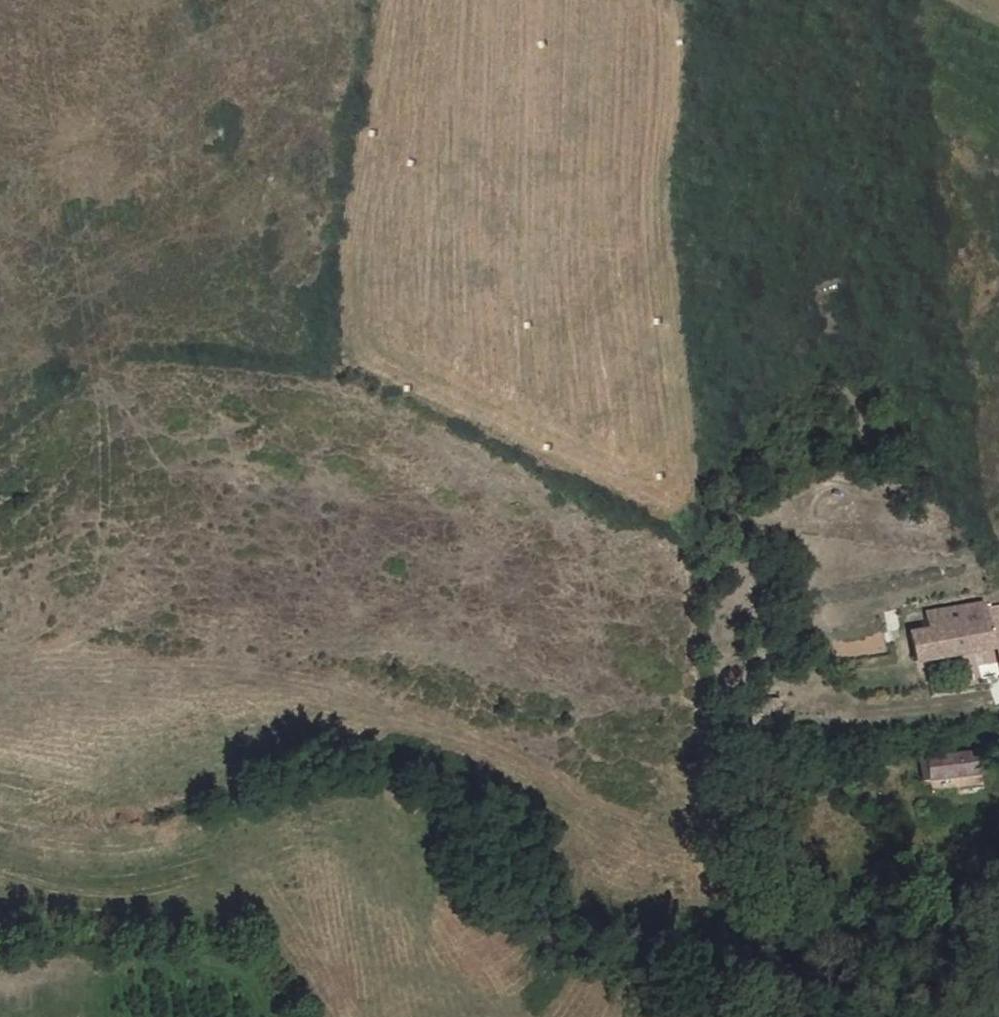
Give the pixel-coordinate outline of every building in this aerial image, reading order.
[(923,606),(924,621),(978,615),(977,600),(977,597),(940,601),(940,604),(923,606)] [(977,600),(978,615),(980,628),(998,626),(998,598),(977,600)] [(910,652),(924,650),(982,643),(980,628),(978,615),(924,621),(904,623),(910,652)] [(925,755),(929,787),(982,781),(978,750),(925,755)]
